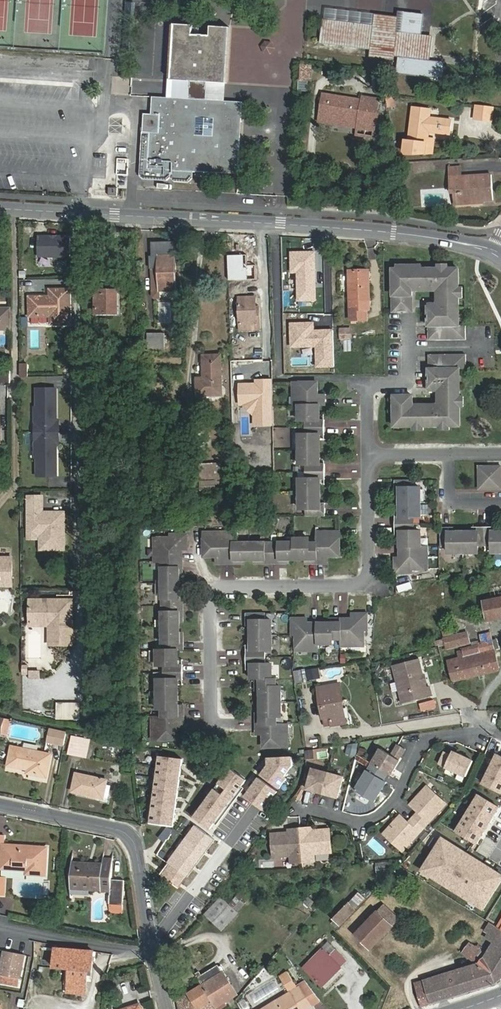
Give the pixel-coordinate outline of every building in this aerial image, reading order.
[(331,8),(330,18),(379,25),(381,16),(331,8)] [(379,25),(330,18),(327,42),(376,49),(375,56),(398,59),(399,55),(403,56),(401,72),(434,76),(434,80),(445,81),(448,64),(433,61),(436,38),(425,36),(426,15),(402,12),(402,17),(381,15),(381,16),(379,25)] [(191,98),(171,96),(153,95),(153,114),(145,114),(142,160),(141,168),(141,176),(144,180),(167,182),(170,178),(174,183),(189,183),(192,180),(193,171),(240,174),(242,138),(234,138),(235,120),(243,120),(244,102),(227,101),(208,100),(208,83),(228,85),(232,28),(211,27),(211,37),(193,35),(193,25),(176,24),(172,80),(192,82),(191,98)] [(172,80),(171,96),(191,98),(192,82),(172,80)] [(227,101),(228,85),(208,83),(208,100),(227,101)] [(363,108),(365,100),(325,93),(321,115),(361,122),(370,123),(371,109),(363,108)] [(370,123),(361,122),(360,129),(376,132),(381,103),(365,100),(363,108),(371,109),(370,123)] [(414,109),(409,142),(407,141),(405,152),(407,154),(414,156),(430,156),(432,146),(427,145),(429,132),(450,134),(451,124),(431,121),(432,112),(414,109)] [(492,126),(493,112),(476,109),(475,123),(492,126)] [(242,138),(243,120),(235,120),(234,138),(242,138)] [(422,162),(413,162),(414,171),(423,171),(422,162)] [(463,171),(449,172),(449,181),(463,180),(463,171)] [(449,181),(450,196),(455,195),(461,195),(461,206),(493,204),(492,179),(463,180),(449,181)] [(117,196),(117,188),(109,188),(109,196),(117,196)] [(71,237),(39,237),(39,258),(71,257),(71,237)] [(177,299),(177,292),(158,293),(158,257),(151,257),(152,300),(177,299)] [(158,293),(177,292),(177,257),(158,257),(158,293)] [(398,270),(394,270),(394,312),(413,312),(413,288),(441,288),(441,308),(430,308),(430,341),(467,340),(467,326),(460,326),(456,326),(456,309),(460,308),(460,299),(460,298),(460,288),(460,269),(450,269),(449,269),(439,269),(424,269),(398,270)] [(370,272),(349,272),(351,322),(368,321),(368,312),(371,312),(370,272)] [(70,325),(70,291),(49,291),(50,297),(29,298),(30,317),(50,317),(50,326),(70,325)] [(118,292),(96,292),(96,315),(119,315),(118,292)] [(240,332),(260,331),(259,309),(256,309),(256,298),(240,299),(240,332)] [(10,331),(10,310),(0,310),(0,330),(10,331)] [(343,341),(343,353),(352,353),(352,328),(339,328),(339,341),(343,341)] [(147,335),(148,347),(148,351),(165,351),(165,335),(147,335)] [(467,355),(430,355),(430,388),(442,388),(442,408),(414,408),(414,396),(395,396),(395,422),(413,422),(413,427),(414,427),(425,427),(440,426),(451,426),(461,426),(461,407),(461,397),(460,387),(456,387),(456,369),(461,369),(467,369),(467,355)] [(222,356),(205,356),(206,378),(198,378),(198,396),(223,396),(222,356)] [(20,362),(20,377),(29,377),(29,362),(20,362)] [(0,370),(0,384),(10,384),(10,370),(0,370)] [(70,386),(70,377),(60,377),(60,386),(70,386)] [(315,382),(295,383),(295,398),(301,398),(301,405),(319,405),(321,405),(321,397),(316,397),(315,382)] [(57,390),(37,390),(38,434),(54,433),(54,423),(57,423),(57,421),(57,390)] [(239,396),(240,425),(259,425),(258,396),(239,396)] [(301,405),(299,405),(299,420),(305,420),(306,427),(325,427),(325,419),(320,419),(319,405),(301,405)] [(325,427),(306,427),(306,434),(300,434),(300,449),(320,448),(320,435),(325,434),(325,427)] [(54,433),(38,434),(38,477),(57,477),(57,445),(57,444),(54,444),(54,433)] [(320,448),(300,449),(300,463),(306,463),(306,471),(326,470),(326,462),(320,462),(320,448)] [(213,465),(200,465),(200,481),(214,481),(213,465)] [(480,469),(481,492),(500,491),(500,469),(480,469)] [(326,470),(306,471),(306,478),(300,478),(301,493),(321,492),(321,478),(326,478),(326,470)] [(421,489),(421,481),(402,481),(402,488),(408,488),(408,504),(427,504),(427,489),(421,489)] [(321,492),(301,493),(301,508),(307,507),(307,515),(326,514),(326,507),(321,507),(321,492)] [(43,497),(29,497),(29,506),(43,506),(43,497)] [(427,504),(408,504),(408,518),(402,518),(402,525),(422,525),(422,518),(427,518),(427,504)] [(43,513),(29,513),(29,533),(45,534),(45,551),(65,551),(65,513),(55,513),(55,516),(51,516),(51,513),(43,513)] [(427,547),(427,532),(422,532),(422,525),(402,525),(402,533),(408,533),(408,547),(419,547),(423,547),(427,547)] [(450,544),(450,553),(464,553),(464,535),(450,535),(450,528),(442,528),(442,544),(450,544)] [(464,553),(478,553),(478,545),(486,545),(486,529),(478,529),(478,534),(464,535),(464,553)] [(493,555),(500,555),(500,535),(493,535),(493,529),(486,529),(486,545),(493,545),(493,555)] [(341,531),(318,532),(318,543),(318,562),(326,562),(326,556),(341,555),(341,531)] [(45,534),(29,533),(29,540),(41,540),(41,551),(45,551),(45,534)] [(234,533),(205,533),(206,557),(221,557),(221,563),(234,563),(234,533)] [(242,533),(234,533),(234,563),(251,563),(251,560),(257,560),(256,543),(242,543),(242,533)] [(182,534),(165,534),(165,538),(151,538),(151,556),(156,555),(156,561),(162,561),(182,561),(182,553),(177,553),(177,550),(187,549),(186,534),(182,534)] [(311,537),(295,537),(295,543),(296,559),(310,559),(310,562),(318,562),(318,543),(311,543),(311,537)] [(279,543),(256,543),(257,560),(262,560),(262,563),(279,563),(279,543)] [(295,543),(279,543),(279,563),(296,562),(296,559),(295,543)] [(432,545),(430,554),(438,555),(439,546),(432,545)] [(427,570),(427,553),(423,553),(423,547),(419,547),(408,547),(397,547),(397,574),(403,574),(414,574),(414,570),(427,570)] [(12,587),(12,559),(0,560),(0,588),(12,587)] [(161,562),(162,583),(179,583),(178,561),(161,562)] [(162,583),(162,606),(177,606),(182,606),(182,589),(179,589),(179,583),(162,583)] [(490,596),(500,594),(500,586),(489,588),(490,596)] [(500,620),(500,605),(500,599),(484,602),(488,623),(500,620)] [(58,601),(31,601),(31,622),(33,622),(33,618),(50,618),(50,625),(54,629),(54,646),(67,646),(67,640),(73,640),(73,601),(63,601),(63,604),(58,604),(58,601)] [(162,606),(163,628),(179,628),(179,622),(182,622),(182,606),(177,606),(162,606)] [(252,636),(272,636),(272,621),(266,621),(266,613),(247,613),(247,621),(252,621),(252,636)] [(342,647),(365,647),(365,631),(368,631),(368,615),(353,615),(353,624),(349,624),(349,620),(342,620),(342,638),(342,647)] [(33,622),(31,622),(31,626),(48,626),(50,629),(51,646),(54,646),(54,629),(50,625),(50,618),(33,618),(33,622)] [(297,651),(319,651),(319,624),(312,624),(312,628),(309,628),(309,619),(294,619),(294,635),(296,636),(297,651)] [(320,645),(334,645),(334,638),(342,638),(342,620),(334,620),(334,625),(319,624),(320,645)] [(454,637),(448,638),(444,639),(447,650),(473,643),(472,640),(470,641),(465,621),(451,625),(454,637)] [(445,626),(448,638),(454,637),(451,625),(445,626)] [(163,628),(163,650),(178,650),(183,650),(182,633),(179,634),(179,628),(163,628)] [(449,661),(454,683),(500,671),(491,634),(481,636),(483,643),(478,644),(479,648),(458,654),(459,659),(449,661)] [(272,650),(272,636),(252,636),(252,650),(247,650),(247,658),(267,658),(266,650),(272,650)] [(158,650),(158,665),(164,665),(164,672),(183,672),(183,665),(178,665),(178,650),(163,650),(158,650)] [(267,664),(267,658),(247,658),(247,665),(252,665),(252,680),(273,679),(273,664),(267,664)] [(420,660),(394,667),(403,704),(433,696),(431,688),(427,689),(426,683),(423,681),(422,679),(424,676),(420,660)] [(298,682),(320,676),(317,667),(296,673),(298,682)] [(29,676),(41,677),(41,668),(30,668),(29,676)] [(164,680),(158,680),(158,695),(178,694),(178,680),(183,680),(183,672),(164,672),(164,680)] [(42,696),(42,678),(24,678),(24,712),(36,712),(36,696),(42,696)] [(282,702),(281,687),(275,687),(275,679),(257,680),(257,688),(261,688),(261,702),(282,702)] [(339,707),(343,705),(340,686),(318,689),(323,719),(330,719),(331,727),(342,725),(339,707)] [(158,695),(158,709),(164,709),(164,716),(184,716),(184,709),(178,709),(178,694),(158,695)] [(275,717),(282,717),(282,702),(261,702),(262,717),(257,717),(257,725),(275,725),(275,717)] [(80,705),(58,705),(58,721),(81,721),(80,705)] [(184,716),(153,716),(153,739),(177,739),(177,724),(184,724),(184,716)] [(264,748),(288,748),(288,724),(275,725),(257,725),(257,728),(257,733),(264,732),(264,748)] [(47,743),(64,747),(67,734),(50,730),(47,743)] [(85,740),(72,737),(68,754),(81,758),(85,740)] [(382,750),(356,791),(375,803),(380,795),(378,794),(381,790),(383,791),(387,783),(384,781),(388,774),(390,775),(394,769),(395,770),(401,761),(399,761),(406,750),(399,746),(392,756),(382,750)] [(51,756),(12,747),(8,766),(28,771),(27,773),(46,777),(51,756)] [(445,751),(440,763),(466,774),(473,759),(453,750),(451,754),(445,751)] [(328,774),(312,770),(307,791),(322,794),(328,774)] [(343,778),(328,774),(322,794),(338,799),(343,778)] [(73,792),(101,798),(101,797),(110,800),(112,788),(106,786),(107,781),(77,775),(73,792)] [(383,835),(403,853),(424,830),(447,806),(428,788),(420,796),(420,800),(418,802),(416,800),(410,806),(418,814),(408,824),(401,817),(395,823),(396,825),(394,827),(391,827),(383,835)] [(219,834),(201,820),(164,871),(182,885),(219,834)] [(293,831),(272,832),(273,856),(290,855),(290,862),(302,862),(315,861),(314,854),(331,853),(330,829),(309,831),(309,827),(293,828),(293,831)] [(0,835),(0,858),(1,858),(1,869),(26,871),(26,875),(45,877),(47,849),(4,846),(4,836),(0,835)] [(113,860),(104,860),(104,865),(73,864),(72,889),(111,891),(110,914),(122,914),(125,882),(112,881),(113,860)] [(391,862),(377,862),(377,876),(390,876),(391,862)] [(21,882),(20,892),(29,892),(30,882),(21,882)] [(359,893),(348,904),(355,911),(366,899),(359,893)] [(240,911),(246,904),(237,895),(231,902),(240,911)] [(310,908),(315,901),(308,896),(303,902),(310,908)] [(238,914),(222,899),(206,917),(223,931),(238,914)] [(355,911),(348,904),(335,919),(342,925),(355,911)] [(347,938),(353,932),(372,950),(399,920),(384,906),(365,927),(354,917),(341,932),(347,938)] [(453,927),(446,922),(437,933),(441,937),(443,935),(451,941),(460,930),(454,925),(453,927)] [(491,923),(487,931),(490,933),(488,938),(494,942),(482,963),(416,984),(423,1006),(500,983),(500,929),(498,928),(491,923)] [(483,951),(470,944),(465,953),(478,960),(483,951)] [(92,973),(93,952),(56,950),(55,970),(70,971),(69,994),(86,995),(87,973),(92,973)] [(324,987),(348,962),(336,951),(330,957),(323,950),(305,970),(324,987)] [(415,959),(406,951),(396,963),(404,971),(415,959)] [(5,953),(0,976),(0,984),(18,988),(24,957),(5,953)] [(195,975),(197,978),(203,987),(216,1008),(226,1008),(224,1005),(238,996),(219,966),(202,976),(200,972),(195,975)] [(203,987),(178,1002),(180,1008),(215,1008),(203,987)] [(311,1007),(300,989),(266,1008),(307,1008),(311,1007)]
